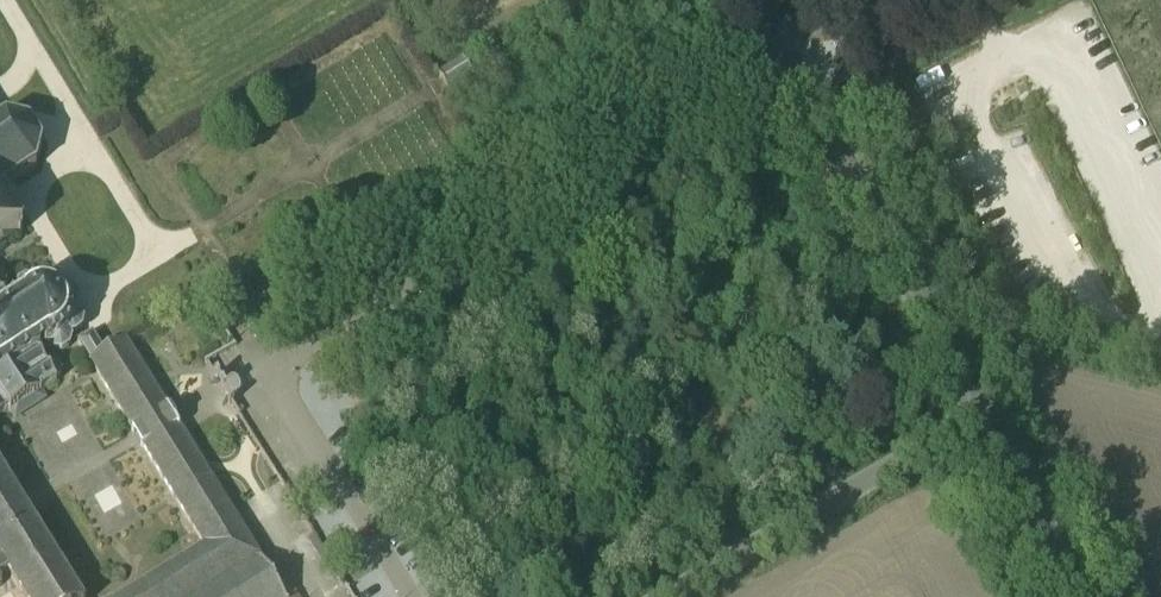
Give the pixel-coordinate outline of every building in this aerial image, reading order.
[(462,59),(436,74),(448,95),(473,79),(462,59)] [(37,171),(42,146),(29,125),(5,119),(0,122),(0,193),(37,171)] [(23,234),(0,196),(0,248),(23,234)] [(6,412),(14,423),(45,402),(41,395),(56,386),(56,385),(57,385),(58,384),(59,383),(60,381),(61,380),(62,379),(62,377),(62,376),(62,374),(62,373),(61,372),(61,370),(60,369),(59,368),(58,367),(56,366),(55,366),(54,365),(52,365),(50,365),(48,366),(46,366),(45,367),(38,356),(52,348),(61,357),(69,351),(73,343),(72,339),(75,339),(82,332),(84,323),(80,315),(76,314),(79,311),(80,301),(74,293),(66,291),(62,293),(62,288),(56,280),(48,278),(39,282),(38,286),(34,283),(26,282),(18,287),(15,295),(19,302),(8,308),(1,297),(2,297),(3,296),(4,294),(5,293),(5,292),(6,290),(6,289),(6,287),(6,286),(6,284),(5,282),(4,281),(3,280),(2,279),(1,278),(0,278),(0,416),(6,412)] [(265,569),(258,558),(260,557),(238,522),(125,340),(102,353),(91,334),(75,343),(135,440),(200,546),(118,596),(283,596),(265,569)] [(6,576),(19,596),(79,596),(0,470),(0,580),(6,576)] [(283,596),(297,596),(275,563),(265,569),(283,596)]
